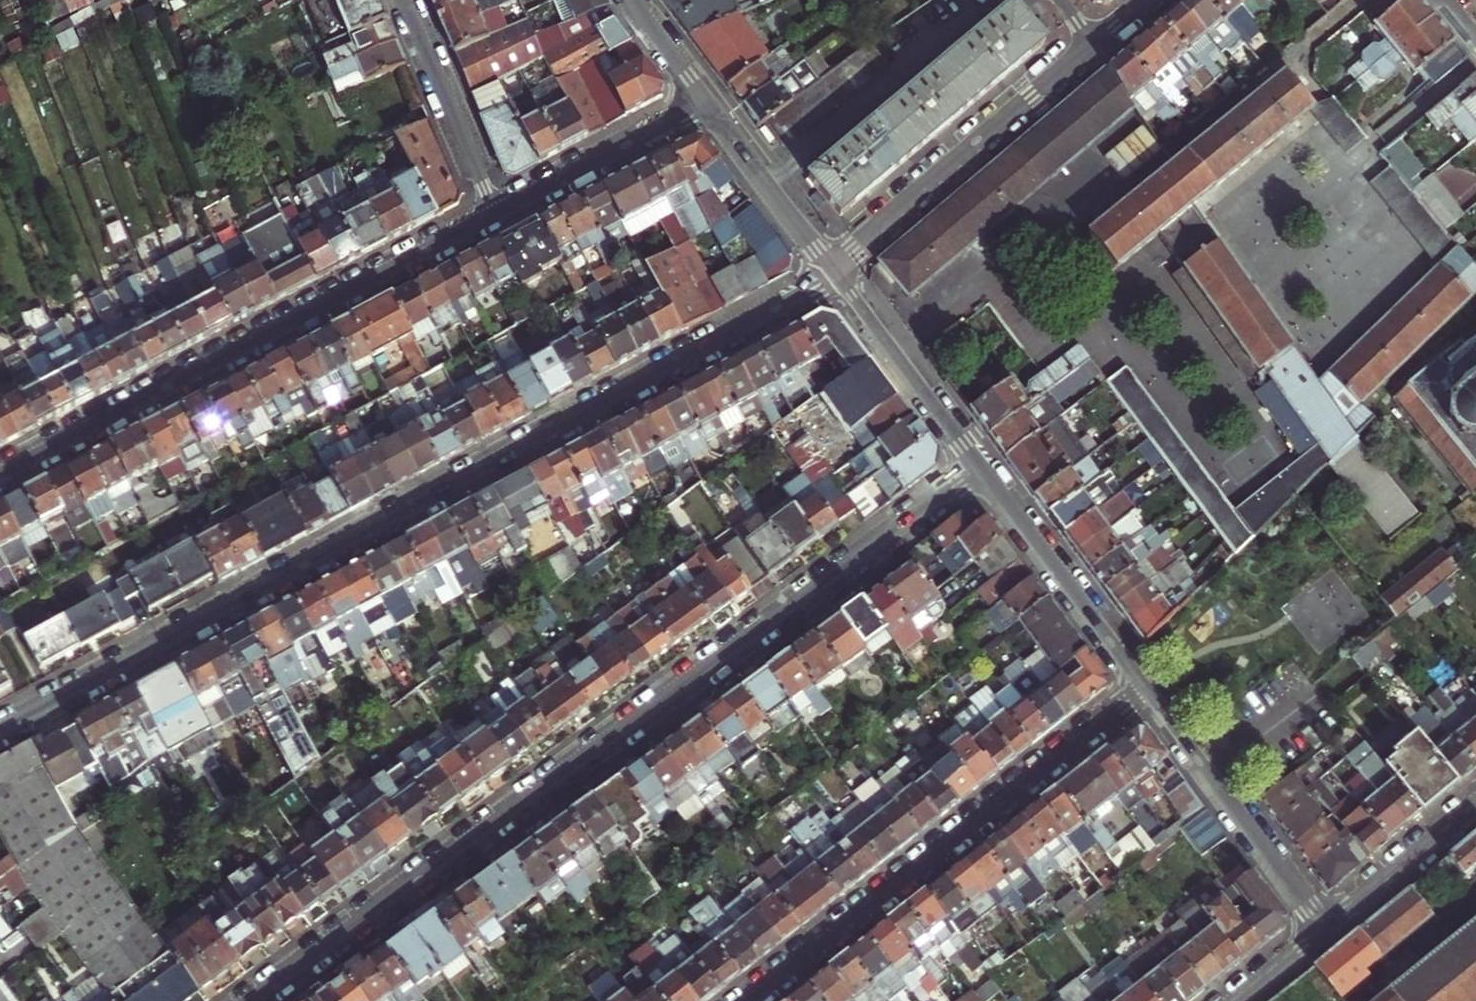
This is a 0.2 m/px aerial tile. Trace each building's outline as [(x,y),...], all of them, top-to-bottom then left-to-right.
[(68,16),(62,0),(39,0),(35,2),(44,26),(68,16)] [(89,0),(62,0),(68,16),(92,7),(89,0)] [(328,0),(301,0),(317,38),(331,32),(335,42),(344,38),(328,0)] [(326,47),(382,23),(373,1),(373,0),(328,0),(344,38),(335,42),(331,32),(317,38),(311,41),(315,51),(316,51),(326,47)] [(429,5),(432,13),(461,0),(427,0),(429,5)] [(432,13),(438,28),(441,34),(495,11),(506,6),(504,0),(484,0),(472,5),(470,0),(461,0),(432,13)] [(602,0),(563,0),(569,17),(529,34),(539,60),(610,21),(602,0)] [(726,0),(663,0),(656,2),(674,26),(687,44),(735,24),(726,0)] [(1107,9),(1118,0),(1084,0),(1091,10),(1107,9)] [(1192,0),(1167,0),(1164,3),(1217,65),(1224,59),(1213,46),(1209,41),(1221,32),(1211,20),(1213,18),(1199,1),(1195,4),(1192,0)] [(1241,22),(1222,0),(1192,0),(1195,4),(1199,1),(1213,18),(1211,20),(1221,32),(1226,27),(1230,32),(1234,29),(1242,23),(1241,22)] [(1256,3),(1254,0),(1222,0),(1241,22),(1260,7),(1256,3)] [(1378,9),(1390,26),(1384,31),(1377,31),(1369,38),(1366,45),(1353,55),(1359,64),(1436,2),(1434,0),(1390,0),(1378,9)] [(1438,66),(1468,42),(1452,23),(1436,2),(1359,64),(1366,72),(1378,63),(1384,63),(1395,55),(1397,47),(1404,42),(1415,57),(1426,50),(1438,66)] [(1206,73),(1217,65),(1164,3),(1158,9),(1148,17),(1162,34),(1160,36),(1172,51),(1175,50),(1189,68),(1197,62),(1206,73)] [(504,31),(495,11),(441,34),(447,48),(449,54),(504,31)] [(997,87),(1036,54),(1004,17),(804,186),(835,224),(878,187),(928,145),(997,87)] [(1160,36),(1162,34),(1148,17),(1142,22),(1129,33),(1181,96),(1192,88),(1181,75),(1189,68),(1175,50),(1172,51),(1160,36)] [(549,79),(552,85),(572,75),(599,61),(612,54),(621,71),(641,109),(657,100),(660,87),(635,53),(626,41),(611,22),(610,21),(539,60),(549,79)] [(330,57),(320,61),(325,75),(392,46),(390,41),(382,23),(326,47),(330,57)] [(507,30),(504,31),(449,54),(459,78),(463,87),(467,97),(492,84),(513,73),(527,66),(539,60),(529,34),(524,23),(507,30)] [(707,72),(723,94),(755,71),(764,64),(735,24),(687,44),(707,72)] [(1285,36),(1274,24),(1255,39),(1266,51),(1275,44),(1285,36)] [(1230,32),(1226,27),(1221,32),(1225,37),(1230,32)] [(1221,32),(1209,41),(1213,46),(1225,37),(1221,32)] [(1167,107),(1181,96),(1129,33),(1120,41),(1109,50),(1136,88),(1145,100),(1155,92),(1167,107)] [(392,46),(325,75),(335,97),(401,67),(397,59),(392,46)] [(797,58),(790,46),(764,64),(755,71),(758,76),(773,67),(779,76),(788,70),(785,66),(797,58)] [(1109,50),(1004,140),(880,245),(910,280),(1136,88),(1109,50)] [(763,128),(780,152),(884,76),(867,52),(799,101),(763,128)] [(773,67),(758,76),(755,71),(723,94),(733,107),(739,115),(801,69),(803,67),(797,58),(785,66),(788,70),(779,76),(773,67)] [(1293,111),(1286,102),(1309,83),(1306,79),(1308,76),(1301,67),(1298,69),(1289,58),(1178,147),(1148,171),(1176,206),(1194,191),(1293,111)] [(549,79),(539,60),(527,66),(537,85),(549,79)] [(602,66),(599,61),(572,75),(601,130),(624,118),(641,109),(621,71),(601,81),(595,70),(602,66)] [(1429,100),(1439,113),(1467,91),(1475,103),(1475,62),(1429,100)] [(16,72),(11,64),(0,71),(0,78),(1,80),(16,72)] [(812,82),(801,69),(739,115),(748,128),(753,135),(763,128),(799,101),(792,89),(802,83),(805,87),(812,82)] [(572,75),(552,85),(555,90),(580,141),(601,130),(572,75)] [(537,85),(523,92),(528,103),(555,90),(552,85),(549,79),(537,85)] [(1348,135),(1368,121),(1336,82),(1317,93),(1316,93),(1348,135)] [(1309,83),(1286,102),(1293,111),(1316,93),(1317,93),(1309,83)] [(534,165),(511,121),(501,101),(498,95),(492,84),(467,97),(503,181),(520,172),(534,165)] [(569,147),(580,141),(555,90),(528,103),(532,110),(555,154),(569,147)] [(555,154),(532,110),(511,121),(534,165),(547,158),(555,154)] [(1424,154),(1400,123),(1382,138),(1394,153),(1412,176),(1421,169),(1415,161),(1424,154)] [(426,125),(393,142),(406,167),(434,219),(447,213),(452,210),(456,197),(449,181),(426,125)] [(1137,134),(1109,159),(1128,180),(1156,154),(1137,134)] [(701,142),(691,141),(667,153),(711,234),(720,251),(738,238),(725,219),(747,203),(727,176),(701,142)] [(697,244),(711,234),(667,153),(660,157),(646,165),(673,214),(680,210),(697,244)] [(1389,178),(1384,182),(1439,253),(1459,233),(1456,230),(1443,213),(1412,176),(1394,153),(1379,165),(1389,178)] [(1443,213),(1463,198),(1433,159),(1421,169),(1412,176),(1443,213)] [(629,239),(657,224),(672,253),(675,251),(688,244),(673,214),(646,165),(630,173),(601,188),(627,237),(629,239)] [(1379,165),(1374,169),(1384,182),(1389,178),(1379,165)] [(425,224),(434,219),(406,167),(384,179),(386,182),(411,232),(425,224)] [(1194,191),(1176,206),(1148,171),(1090,218),(1092,219),(1071,235),(1098,269),(1161,219),(1184,252),(1257,357),(1263,353),(1293,332),(1254,278),(1194,191)] [(384,179),(381,174),(362,183),(367,192),(386,182),(384,179)] [(373,251),(380,248),(349,190),(338,196),(327,175),(317,180),(358,259),(373,251)] [(317,180),(294,193),(335,271),(351,263),(358,259),(317,180)] [(398,238),(411,232),(386,182),(367,192),(362,183),(349,190),(380,248),(398,238)] [(606,248),(627,237),(601,188),(596,191),(581,199),(606,248)] [(277,217),(312,283),(329,274),(335,271),(294,193),(293,191),(270,203),(271,205),(277,217)] [(619,272),(606,248),(581,199),(573,203),(558,211),(581,255),(594,249),(604,268),(609,277),(618,273),(619,272)] [(751,208),(732,223),(740,235),(760,220),(757,215),(751,208)] [(697,244),(680,210),(673,214),(688,244),(691,248),(697,244)] [(581,255),(558,211),(551,215),(536,223),(545,240),(550,237),(559,254),(556,255),(561,264),(577,294),(583,291),(575,276),(588,269),(581,255)] [(277,217),(237,237),(240,242),(272,304),(296,291),(312,283),(277,217)] [(767,229),(760,220),(740,235),(750,247),(770,232),(767,229)] [(550,237),(545,240),(536,223),(532,225),(514,234),(499,242),(509,261),(506,263),(516,281),(518,279),(524,289),(543,279),(541,275),(561,264),(556,255),(559,254),(550,237)] [(776,241),(770,232),(750,247),(759,259),(779,244),(776,241)] [(1474,252),(1459,233),(1439,253),(1319,369),(1293,332),(1263,353),(1272,365),(1317,432),(1303,447),(1314,460),(1323,452),(1349,427),(1362,414),(1373,404),(1361,391),(1472,284),(1475,289),(1475,254),(1474,252)] [(265,308),(272,304),(240,242),(218,254),(242,298),(250,316),(265,308)] [(476,254),(495,291),(516,281),(506,263),(509,261),(499,242),(491,246),(476,254)] [(724,310),(710,284),(691,248),(688,244),(675,251),(710,318),(719,313),(724,310)] [(785,253),(779,244),(759,259),(756,262),(762,273),(787,255),(785,253)] [(216,249),(193,261),(213,300),(227,328),(243,319),(250,316),(242,298),(218,254),(216,249)] [(222,330),(227,328),(213,300),(193,261),(188,251),(164,262),(204,340),(222,330)] [(710,318),(675,251),(672,253),(644,267),(680,335),(700,324),(710,318)] [(1245,365),(1257,357),(1184,252),(1174,259),(1245,365)] [(474,302),(495,291),(476,254),(470,258),(455,265),(474,302)] [(790,259),(787,255),(762,273),(769,286),(786,277),(789,265),(790,259)] [(762,273),(756,262),(753,259),(743,265),(758,292),(769,286),(762,273)] [(641,275),(647,287),(630,296),(657,347),(671,340),(680,335),(644,267),(640,261),(635,264),(641,275)] [(200,342),(204,340),(164,262),(153,268),(167,296),(157,301),(182,351),(200,342)] [(619,272),(618,273),(624,284),(641,275),(635,264),(619,272)] [(477,308),(474,302),(455,265),(450,268),(436,275),(444,290),(440,293),(448,307),(451,306),(457,319),(477,308)] [(746,299),(758,292),(743,265),(731,272),(746,299)] [(608,278),(609,277),(604,268),(591,275),(596,284),(608,278)] [(746,299),(731,272),(710,284),(724,310),(746,299)] [(650,351),(657,347),(630,296),(624,284),(618,273),(609,277),(608,278),(620,301),(608,308),(635,359),(650,351)] [(440,293),(444,290),(436,275),(432,277),(414,287),(438,332),(458,321),(457,319),(451,306),(448,307),(440,293)] [(524,289),(518,279),(516,281),(495,291),(500,301),(524,289)] [(131,322),(124,326),(147,370),(158,364),(165,361),(137,307),(128,290),(125,285),(125,284),(117,288),(122,298),(119,299),(131,322)] [(138,284),(132,288),(128,290),(137,307),(147,302),(138,284)] [(628,363),(635,359),(608,308),(596,284),(585,290),(597,313),(586,320),(613,371),(628,363)] [(415,343),(438,332),(414,287),(408,290),(392,299),(412,339),(415,343)] [(97,292),(86,297),(97,317),(108,312),(97,292)] [(155,298),(147,302),(137,307),(165,361),(177,354),(182,351),(157,301),(155,298)] [(367,312),(350,320),(371,361),(412,339),(392,299),(367,312)] [(510,320),(515,328),(529,320),(538,316),(532,306),(509,318),(510,320)] [(577,331),(566,336),(570,342),(592,383),(604,376),(613,371),(586,320),(578,306),(573,309),(576,316),(571,318),(577,331)] [(811,351),(825,343),(848,376),(867,362),(846,336),(826,310),(797,326),(811,351)] [(352,371),(371,361),(350,320),(341,325),(331,331),(352,371)] [(490,331),(494,340),(507,332),(515,328),(510,320),(490,331)] [(942,322),(924,335),(931,345),(939,355),(956,342),(942,322)] [(66,323),(57,327),(59,332),(66,345),(75,341),(66,323)] [(106,335),(129,380),(141,373),(147,370),(124,326),(106,335)] [(784,357),(789,355),(798,373),(796,373),(802,384),(803,386),(812,403),(819,397),(823,395),(811,373),(821,368),(811,351),(797,326),(791,329),(774,338),(784,357)] [(102,327),(84,336),(111,389),(124,382),(129,380),(106,335),(102,327)] [(1471,338),(1462,327),(1412,367),(1407,371),(1475,457),(1475,334),(1471,338)] [(355,376),(352,371),(331,331),(324,334),(309,342),(340,402),(362,390),(355,376)] [(47,357),(75,408),(89,401),(93,399),(66,345),(59,332),(40,343),(47,357)] [(1022,380),(1011,364),(968,395),(978,409),(987,421),(1084,350),(1088,346),(1079,333),(1040,358),(1036,362),(1028,368),(1027,377),(1022,380)] [(37,429),(49,422),(56,418),(29,366),(27,361),(18,366),(2,335),(0,336),(0,359),(13,384),(37,429)] [(66,345),(93,399),(107,392),(111,389),(84,336),(75,341),(66,345)] [(802,384),(796,373),(798,373),(789,355),(784,357),(774,338),(769,341),(754,349),(779,395),(792,417),(794,415),(800,411),(790,393),(803,386),(802,384)] [(319,414),(340,402),(309,342),(303,345),(287,354),(319,414)] [(592,383),(570,342),(526,366),(548,407),(586,386),(592,383)] [(779,395),(754,349),(748,352),(733,361),(761,413),(771,432),(783,423),(770,400),(779,395)] [(987,421),(995,432),(1003,443),(1060,400),(1065,397),(1058,388),(1093,362),(1084,350),(987,421)] [(501,376),(524,363),(519,353),(496,366),(501,376)] [(1232,497),(1124,353),(1105,367),(1133,406),(1148,426),(1163,445),(1170,454),(1176,463),(1189,481),(1203,499),(1212,512),(1229,499),(1249,523),(1260,513),(1289,484),(1293,480),(1314,460),(1303,447),(1232,497)] [(307,419),(319,414),(287,354),(281,357),(264,366),(272,381),(276,379),(285,398),(283,399),(290,412),(300,406),(305,415),(307,419)] [(70,411),(75,408),(47,357),(29,366),(56,418),(64,414),(70,411)] [(371,361),(352,371),(355,376),(374,366),(371,361)] [(725,365),(713,371),(742,424),(761,413),(733,361),(725,365)] [(823,395),(819,397),(848,436),(866,423),(896,400),(867,362),(848,376),(823,395)] [(517,424),(525,419),(501,376),(496,366),(494,363),(473,374),(475,377),(480,387),(503,431),(517,424)] [(548,407),(526,366),(524,363),(501,376),(525,419),(540,411),(548,407)] [(1254,377),(1303,447),(1317,432),(1272,365),(1254,377)] [(272,381),(264,366),(257,370),(245,376),(262,409),(268,421),(277,416),(283,413),(286,418),(292,415),(290,412),(283,399),(285,398),(276,379),(272,381)] [(742,424),(713,371),(707,374),(694,382),(732,452),(739,447),(730,430),(742,424)] [(1469,484),(1475,479),(1475,457),(1407,371),(1391,386),(1405,403),(1469,484)] [(262,409),(245,376),(240,378),(224,387),(232,403),(235,402),(244,419),(242,420),(253,441),(274,431),(268,421),(262,409)] [(456,399),(480,387),(475,377),(451,389),(456,399)] [(460,455),(431,400),(420,380),(397,392),(438,467),(452,459),(460,455)] [(732,452),(694,382),(688,385),(676,391),(705,444),(716,438),(726,456),(732,452)] [(19,438),(32,431),(37,429),(13,384),(0,391),(0,402),(19,438)] [(235,402),(232,403),(224,387),(219,390),(204,398),(225,437),(229,445),(240,440),(247,452),(256,447),(253,441),(242,420),(244,419),(235,402)] [(456,399),(459,404),(461,403),(472,423),(469,424),(479,444),(495,436),(503,431),(480,387),(456,399)] [(469,424),(472,423),(461,403),(459,404),(456,399),(451,389),(431,400),(460,455),(473,447),(479,444),(469,424)] [(685,455),(705,444),(676,391),(670,395),(655,403),(685,455)] [(388,397),(398,413),(385,419),(417,478),(431,470),(438,467),(397,392),(388,397)] [(225,437),(204,398),(198,401),(182,409),(203,449),(225,437)] [(896,400),(866,423),(881,443),(911,420),(906,414),(899,404),(896,400)] [(1088,439),(1060,400),(1003,443),(1016,460),(1032,481),(1088,439)] [(0,448),(14,440),(19,438),(0,402),(0,448)] [(701,483),(685,455),(655,403),(650,406),(635,414),(664,466),(675,460),(692,490),(698,485),(701,483)] [(292,415),(295,421),(305,415),(300,406),(290,412),(292,415)] [(203,449),(182,409),(177,412),(162,419),(171,436),(168,438),(176,455),(179,454),(187,469),(200,462),(203,468),(211,464),(203,449)] [(277,416),(280,421),(286,418),(283,413),(277,416)] [(617,424),(645,476),(664,466),(635,414),(629,417),(617,424)] [(386,495),(395,490),(363,431),(354,415),(344,420),(353,438),(341,445),(372,502),(386,495)] [(141,431),(160,466),(162,469),(177,462),(181,469),(182,473),(188,470),(187,469),(179,454),(176,455),(168,438),(171,436),(162,419),(155,423),(141,431)] [(408,483),(417,478),(385,419),(363,431),(395,490),(408,483)] [(911,420),(881,443),(857,460),(867,473),(848,486),(851,489),(843,496),(846,500),(925,439),(922,434),(911,420)] [(645,476),(617,424),(611,427),(597,435),(626,487),(645,476)] [(1362,444),(1349,427),(1323,452),(1332,464),(1383,527),(1412,505),(1362,444)] [(178,511),(182,509),(176,496),(164,502),(156,498),(150,487),(139,484),(136,479),(160,466),(141,431),(132,435),(108,448),(140,506),(151,526),(178,511)] [(365,506),(372,502),(341,445),(329,451),(320,433),(309,439),(325,467),(332,480),(351,514),(365,506)] [(630,494),(626,487),(597,435),(590,438),(578,445),(605,493),(611,505),(630,494)] [(835,477),(805,439),(802,440),(831,480),(835,477)] [(933,471),(936,453),(934,450),(925,439),(846,500),(853,509),(863,522),(933,471)] [(1088,439),(1032,481),(1040,493),(1045,501),(1103,459),(1088,439)] [(846,500),(843,496),(831,480),(802,440),(784,454),(800,475),(835,522),(849,512),(853,509),(846,500)] [(605,493),(578,445),(574,448),(561,454),(588,503),(605,493)] [(119,517),(140,506),(108,448),(103,451),(87,459),(116,513),(119,517)] [(591,509),(588,503),(561,454),(556,457),(544,463),(575,518),(591,509)] [(1122,475),(1108,455),(1103,459),(1045,501),(1056,515),(1060,520),(1122,475)] [(116,513),(87,459),(82,462),(68,469),(91,513),(95,520),(110,548),(116,544),(103,520),(116,513)] [(162,469),(166,477),(181,469),(177,462),(162,469)] [(582,533),(575,518),(544,463),(539,466),(525,474),(541,501),(546,510),(564,543),(582,533)] [(325,467),(303,479),(311,492),(332,480),(325,467)] [(70,525),(91,513),(68,469),(62,472),(46,480),(65,515),(67,520),(70,525)] [(531,507),(541,501),(525,474),(512,480),(497,489),(491,492),(506,519),(518,541),(529,535),(518,514),(531,507)] [(832,530),(838,525),(835,522),(800,475),(780,491),(789,503),(793,509),(817,541),(832,530)] [(1122,475),(1060,520),(1069,533),(1073,538),(1135,493),(1122,475)] [(784,565),(791,560),(762,522),(729,477),(721,483),(748,520),(732,532),(766,578),(784,565)] [(198,489),(202,498),(221,487),(223,486),(218,478),(198,489)] [(52,522),(65,515),(46,480),(41,483),(24,492),(41,524),(43,527),(52,522)] [(332,480),(311,492),(313,497),(329,526),(344,518),(351,514),(332,480)] [(29,531),(41,524),(24,492),(16,496),(2,504),(27,553),(37,547),(29,531)] [(330,527),(329,526),(313,497),(311,492),(289,505),(307,539),(322,530),(330,527)] [(518,541),(506,519),(491,492),(482,497),(469,504),(498,558),(502,566),(525,553),(518,541)] [(1135,493),(1073,538),(1082,551),(1087,557),(1141,517),(1132,504),(1139,498),(1135,493)] [(307,539),(289,505),(285,499),(241,524),(263,563),(288,549),(307,539)] [(1229,499),(1212,512),(1223,527),(1232,540),(1249,523),(1229,499)] [(546,510),(541,501),(531,507),(536,515),(546,510)] [(793,509),(789,503),(768,518),(772,524),(793,509)] [(0,505),(0,553),(22,594),(31,590),(17,564),(30,557),(27,553),(2,504),(0,505)] [(476,569),(498,558),(469,504),(463,508),(447,516),(476,569)] [(811,545),(817,541),(793,509),(772,524),(768,518),(762,522),(791,560),(811,545)] [(940,560),(954,579),(974,564),(1003,542),(994,529),(988,520),(982,524),(971,509),(935,536),(948,554),(940,560)] [(1148,511),(1141,517),(1087,557),(1095,568),(1100,575),(1155,534),(1170,523),(1165,516),(1156,522),(1148,511)] [(91,513),(70,525),(74,532),(95,520),(91,513)] [(54,527),(67,520),(65,515),(52,522),(54,527)] [(476,569),(447,516),(442,519),(427,527),(437,546),(434,548),(443,566),(446,565),(463,595),(474,589),(479,596),(488,592),(476,569)] [(110,548),(95,520),(74,532),(88,559),(99,553),(110,548)] [(253,568),(263,563),(241,524),(240,522),(219,534),(242,575),(253,568)] [(434,548),(437,546),(427,527),(419,531),(403,540),(436,600),(438,605),(440,607),(463,595),(446,565),(443,566),(434,548)] [(219,534),(218,532),(196,543),(215,577),(220,587),(232,580),(242,575),(219,534)] [(762,581),(766,578),(732,532),(715,545),(721,553),(748,590),(749,590),(762,581)] [(1100,575),(1105,582),(1108,586),(1112,592),(1173,546),(1169,541),(1163,545),(1155,534),(1100,575)] [(740,596),(748,590),(721,553),(709,562),(702,552),(705,550),(695,537),(684,545),(693,558),(728,605),(740,596)] [(1458,559),(1440,537),(1377,586),(1395,608),(1407,599),(1426,584),(1443,571),(1458,559)] [(436,600),(403,540),(395,544),(379,554),(389,572),(392,570),(402,588),(400,590),(409,606),(426,597),(430,603),(436,600)] [(196,543),(196,542),(162,560),(181,595),(202,584),(215,577),(196,543)] [(1003,542),(974,564),(988,584),(1019,562),(1012,553),(1003,542)] [(1173,546),(1112,592),(1120,603),(1125,609),(1186,564),(1173,546)] [(580,571),(569,551),(534,569),(548,594),(560,585),(580,571)] [(22,594),(0,553),(0,582),(10,601),(22,594)] [(100,585),(113,578),(99,553),(88,559),(87,560),(100,585)] [(389,572),(379,554),(373,557),(358,565),(391,625),(397,622),(393,614),(409,606),(400,590),(402,588),(392,570),(389,572)] [(673,572),(709,619),(724,608),(728,605),(693,558),(673,572)] [(129,579),(147,614),(162,606),(181,595),(162,560),(129,579)] [(1019,562),(988,584),(976,593),(990,612),(1010,597),(1032,580),(1027,573),(1019,562)] [(1186,564),(1125,609),(1135,622),(1140,629),(1195,576),(1186,564)] [(387,627),(391,625),(358,565),(353,568),(335,578),(345,597),(349,595),(358,613),(356,614),(365,630),(383,620),(387,627)] [(943,610),(943,607),(913,567),(901,576),(882,589),(923,644),(927,650),(937,643),(921,620),(926,617),(927,618),(929,620),(932,621),(934,621),(936,621),(938,620),(940,619),(942,617),(943,616),(943,613),(943,612),(943,610)] [(1443,571),(1426,584),(1434,594),(1450,580),(1443,571)] [(673,572),(654,586),(689,634),(702,624),(709,619),(673,572)] [(349,595),(345,597),(335,578),(329,581),(314,589),(347,649),(353,647),(348,639),(365,630),(356,614),(358,613),(349,595)] [(1032,580),(1010,597),(990,612),(986,615),(1002,636),(1018,625),(1049,601),(1044,596),(1032,580)] [(1426,584),(1407,599),(1415,609),(1434,594),(1426,584)] [(647,600),(638,607),(648,621),(669,648),(684,638),(689,634),(654,586),(642,595),(647,600)] [(342,652),(347,649),(314,589),(306,593),(294,600),(323,653),(338,645),(342,652)] [(923,644),(882,589),(876,594),(862,604),(892,644),(902,659),(923,644)] [(638,607),(647,600),(642,595),(633,601),(638,607)] [(426,597),(409,606),(415,618),(438,605),(436,600),(430,603),(426,597)] [(103,599),(65,620),(82,651),(108,637),(120,630),(103,599)] [(329,665),(323,653),(294,600),(287,604),(271,612),(301,665),(313,658),(321,674),(324,673),(327,678),(334,674),(329,665)] [(519,615),(527,626),(535,636),(556,622),(540,600),(526,610),(519,615)] [(1068,626),(1049,601),(1018,625),(1039,652),(1084,710),(1100,698),(1108,692),(1107,679),(1068,626)] [(892,644),(862,604),(855,609),(841,620),(870,660),(892,644)] [(1,635),(14,628),(2,605),(0,606),(0,633),(1,635)] [(397,622),(391,625),(394,630),(415,618),(409,606),(393,614),(397,622)] [(663,653),(669,648),(648,621),(640,627),(625,607),(613,615),(649,663),(663,653)] [(246,626),(282,694),(308,679),(301,665),(271,612),(262,618),(246,626)] [(500,614),(480,628),(486,639),(499,630),(506,625),(500,614)] [(1381,640),(1398,627),(1388,614),(1371,628),(1381,640)] [(506,625),(499,630),(507,640),(527,626),(519,615),(506,625)] [(649,663),(613,615),(593,630),(608,650),(629,678),(643,667),(649,663)] [(58,664),(82,651),(65,620),(24,641),(41,673),(58,664)] [(372,642),(394,630),(391,625),(387,627),(383,620),(365,630),(372,642)] [(870,660),(841,620),(832,626),(815,638),(841,673),(846,669),(853,678),(873,663),(870,660)] [(318,761),(282,694),(246,626),(236,632),(219,641),(255,708),(294,779),(316,763),(318,761)] [(1371,628),(1349,645),(1360,657),(1381,640),(1371,628)] [(347,649),(350,654),(355,663),(361,660),(356,650),(372,642),(365,630),(348,639),(353,647),(347,649)] [(507,640),(499,630),(486,639),(479,644),(487,655),(507,640)] [(608,650),(593,630),(584,636),(599,656),(608,650)] [(608,650),(599,656),(584,636),(573,645),(608,693),(624,682),(629,678),(608,650)] [(567,637),(547,652),(588,708),(603,697),(608,693),(573,645),(567,637)] [(841,673),(815,638),(809,643),(790,656),(815,691),(841,673)] [(255,708),(219,641),(211,645),(196,654),(206,673),(209,671),(218,688),(216,689),(233,720),(255,708)] [(436,654),(444,670),(465,655),(458,642),(436,654)] [(338,645),(323,653),(329,665),(350,654),(347,649),(342,652),(338,645)] [(537,660),(543,669),(533,676),(568,722),(582,712),(588,708),(547,652),(537,660)] [(1077,716),(1084,710),(1039,652),(1023,664),(1032,675),(1068,723),(1077,716)] [(188,658),(175,665),(211,732),(234,720),(233,720),(216,689),(218,688),(209,671),(206,673),(196,654),(188,658)] [(831,712),(825,704),(815,691),(790,656),(783,661),(765,674),(789,706),(797,717),(809,708),(819,721),(831,712)] [(308,679),(309,680),(321,674),(313,658),(301,665),(308,679)] [(1018,685),(1032,675),(1023,664),(1021,660),(1003,674),(1007,679),(1014,688),(1018,685)] [(187,764),(219,746),(211,732),(175,665),(156,676),(132,689),(166,752),(168,756),(179,749),(187,764)] [(0,668),(0,696),(12,690),(0,668)] [(564,726),(568,722),(533,676),(529,670),(509,685),(547,737),(564,726)] [(841,673),(815,691),(825,704),(850,686),(841,673)] [(426,707),(449,690),(438,674),(424,685),(414,691),(426,707)] [(764,724),(789,706),(765,674),(760,679),(741,692),(764,724)] [(1062,728),(1068,723),(1032,675),(1018,685),(1014,688),(1051,736),(1062,728)] [(1451,702),(1439,712),(1475,756),(1475,755),(1475,723),(1461,704),(1456,698),(1452,693),(1438,677),(1430,683),(1441,698),(1444,700),(1447,698),(1451,702)] [(1045,741),(1051,736),(1014,688),(1007,679),(989,693),(1033,750),(1045,741)] [(540,743),(547,737),(509,685),(488,699),(496,710),(527,752),(540,743)] [(147,766),(166,752),(132,689),(125,692),(111,700),(147,766)] [(403,700),(390,709),(402,725),(426,707),(414,691),(403,700)] [(1025,757),(1033,750),(989,693),(987,691),(969,704),(973,709),(1016,764),(1025,757)] [(764,724),(741,692),(734,697),(721,707),(752,750),(772,735),(764,724)] [(1461,704),(1475,723),(1475,692),(1461,704)] [(1447,698),(1444,700),(1441,698),(1433,704),(1437,709),(1439,712),(1451,702),(1447,698)] [(91,711),(123,768),(129,764),(135,776),(147,766),(111,700),(105,704),(91,711)] [(1470,759),(1475,756),(1439,712),(1437,709),(1421,721),(1418,716),(1420,714),(1412,704),(1404,710),(1414,723),(1455,772),(1465,763),(1470,759)] [(1437,709),(1433,704),(1420,714),(1418,716),(1421,721),(1437,709)] [(772,735),(775,738),(791,726),(799,720),(797,717),(789,706),(764,724),(772,735)] [(732,764),(752,750),(721,707),(712,714),(701,722),(732,764)] [(954,724),(958,729),(972,746),(970,748),(983,765),(986,762),(998,778),(1011,768),(1016,764),(973,709),(954,724)] [(527,752),(496,710),(475,724),(507,767),(523,756),(527,752)] [(128,776),(123,768),(91,711),(84,715),(71,722),(76,729),(100,773),(108,787),(128,776)] [(1419,801),(1382,755),(1346,711),(1329,725),(1332,728),(1343,742),(1354,734),(1365,748),(1355,756),(1374,779),(1372,781),(1388,799),(1390,797),(1403,813),(1414,805),(1419,801)] [(804,726),(799,720),(791,726),(795,732),(804,726)] [(732,764),(701,722),(692,728),(681,736),(714,781),(734,767),(732,764)] [(1444,781),(1455,772),(1414,723),(1386,744),(1390,749),(1382,755),(1419,801),(1444,781)] [(507,767),(475,724),(451,742),(483,785),(501,772),(507,767)] [(28,746),(53,791),(83,774),(87,781),(100,773),(76,729),(69,732),(50,742),(46,744),(43,738),(28,746)] [(972,746),(958,729),(939,744),(943,749),(978,794),(993,782),(998,778),(986,762),(983,765),(970,748),(972,746)] [(1159,747),(1148,733),(1135,732),(1125,740),(1152,777),(1156,773),(1167,787),(1181,777),(1159,747)] [(449,739),(445,733),(439,738),(443,743),(449,739)] [(714,781),(681,736),(675,740),(660,752),(700,806),(720,834),(731,826),(721,812),(714,803),(725,795),(714,781)] [(434,741),(439,747),(425,757),(459,803),(477,789),(483,785),(451,742),(449,739),(443,743),(439,738),(434,741)] [(1161,790),(1152,777),(1125,740),(1120,744),(1108,753),(1136,789),(1142,796),(1145,801),(1161,790)] [(425,757),(439,747),(434,741),(421,751),(423,754),(425,757)] [(1325,757),(1331,763),(1349,749),(1343,742),(1325,757)] [(415,744),(393,760),(400,770),(423,754),(421,751),(415,744)] [(28,746),(0,761),(0,841),(8,856),(16,871),(29,894),(43,914),(62,940),(82,968),(143,923),(88,849),(79,836),(93,826),(85,814),(71,824),(53,791),(28,746)] [(931,778),(934,776),(923,761),(912,748),(905,754),(909,759),(897,768),(939,824),(955,812),(960,808),(947,792),(944,794),(931,778)] [(970,801),(978,794),(943,749),(927,761),(926,759),(923,761),(934,776),(931,778),(944,794),(947,792),(960,808),(970,801)] [(700,806),(660,752),(653,757),(639,767),(674,813),(680,821),(700,806)] [(1136,789),(1108,753),(1103,757),(1092,765),(1119,801),(1130,815),(1137,810),(1132,804),(1126,796),(1136,789)] [(1295,771),(1306,762),(1299,753),(1262,783),(1256,787),(1267,802),(1273,810),(1311,779),(1308,774),(1302,779),(1295,771)] [(453,807),(459,803),(425,757),(423,754),(400,770),(414,788),(437,819),(453,807)] [(1372,781),(1374,779),(1355,756),(1336,770),(1351,788),(1384,829),(1396,819),(1403,813),(1390,797),(1388,799),(1372,781)] [(1378,833),(1384,829),(1351,788),(1338,798),(1320,775),(1333,765),(1331,763),(1325,757),(1306,772),(1308,774),(1311,779),(1328,800),(1341,816),(1346,822),(1351,828),(1364,845),(1378,833)] [(932,830),(939,824),(897,768),(890,759),(882,765),(889,774),(896,784),(884,794),(920,840),(932,830)] [(1101,825),(1096,819),(1109,809),(1119,801),(1092,765),(1079,776),(1057,793),(1086,831),(1123,879),(1138,867),(1142,865),(1156,854),(1158,852),(1151,843),(1141,830),(1118,847),(1101,825)] [(157,780),(147,766),(135,776),(130,781),(140,793),(157,780)] [(674,813),(639,767),(631,773),(617,783),(651,830),(660,823),(674,813)] [(348,788),(338,773),(328,780),(339,795),(348,788)] [(896,784),(889,774),(876,784),(884,794),(896,784)] [(398,800),(381,777),(368,786),(370,788),(376,797),(408,840),(428,825),(437,819),(414,788),(398,800)] [(1181,777),(1167,787),(1174,795),(1187,785),(1181,777)] [(913,845),(920,840),(884,794),(876,784),(872,778),(852,794),(857,801),(874,823),(900,856),(913,845)] [(370,788),(368,786),(363,779),(359,783),(365,792),(370,788)] [(1320,806),(1328,800),(1311,779),(1273,810),(1284,825),(1289,831),(1320,806)] [(808,784),(791,797),(804,814),(824,799),(811,782),(808,784)] [(637,840),(651,830),(617,783),(611,787),(593,801),(630,851),(638,846),(637,840)] [(1183,821),(1202,805),(1193,793),(1187,785),(1174,795),(1168,800),(1183,821)] [(1136,789),(1126,796),(1132,804),(1142,796),(1136,789)] [(1086,831),(1057,793),(1051,797),(1041,806),(1070,844),(1086,831)] [(725,795),(714,803),(721,812),(731,805),(725,795)] [(402,844),(408,840),(376,797),(353,813),(385,856),(402,844)] [(341,798),(316,816),(319,819),(344,801),(341,798)] [(344,801),(319,819),(334,839),(360,875),(378,862),(385,856),(353,813),(344,801)] [(660,892),(630,851),(593,801),(585,806),(570,817),(606,866),(611,872),(621,864),(640,891),(630,898),(638,909),(648,902),(660,892)] [(894,860),(900,856),(874,823),(857,801),(842,813),(834,803),(830,806),(855,838),(880,871),(894,860)] [(205,825),(210,834),(243,811),(236,802),(205,825)] [(1205,809),(1202,805),(1183,821),(1189,829),(1209,815),(1205,809)] [(870,879),(880,871),(855,838),(830,806),(810,822),(860,886),(870,879)] [(1061,870),(1079,856),(1070,844),(1041,806),(1035,810),(1022,820),(1061,870)] [(1333,822),(1320,806),(1289,831),(1301,848),(1306,854),(1346,822),(1341,816),(1333,822)] [(1109,809),(1096,819),(1101,825),(1114,815),(1109,809)] [(1189,829),(1184,833),(1204,860),(1229,842),(1209,815),(1189,829)] [(596,873),(606,866),(570,817),(562,823),(552,831),(553,832),(554,831),(565,846),(562,848),(574,865),(576,864),(592,885),(601,879),(596,873)] [(807,817),(787,833),(793,841),(841,902),(853,892),(860,886),(810,822),(807,817)] [(1061,870),(1022,820),(1017,824),(1003,835),(1042,885),(1061,870)] [(1440,851),(1457,871),(1475,858),(1475,820),(1470,825),(1440,851)] [(1189,829),(1183,821),(1169,832),(1175,840),(1184,833),(1189,829)] [(1351,828),(1346,822),(1306,854),(1319,872),(1323,878),(1355,852),(1342,835),(1351,828)] [(664,830),(660,823),(651,830),(656,836),(664,830)] [(554,831),(553,832),(552,831),(544,836),(532,845),(568,892),(578,906),(591,896),(588,892),(594,888),(592,885),(576,864),(574,865),(562,848),(565,846),(554,831)] [(1175,840),(1169,832),(1168,831),(1151,843),(1158,852),(1175,840)] [(1050,895),(1042,885),(1003,835),(998,839),(983,851),(1031,911),(1050,895)] [(352,881),(360,875),(334,839),(310,856),(336,893),(352,881)] [(834,907),(841,902),(793,841),(784,848),(792,859),(782,867),(786,871),(797,885),(795,887),(806,901),(809,899),(822,916),(834,907)] [(546,908),(568,892),(532,845),(525,850),(513,859),(525,875),(521,878),(532,893),(534,891),(538,897),(546,908)] [(329,898),(336,893),(310,856),(304,848),(287,860),(289,863),(320,905),(329,898)] [(1024,916),(1031,911),(983,851),(978,855),(967,864),(1003,911),(1013,903),(1024,916)] [(1161,861),(1156,854),(1142,865),(1147,872),(1161,861)] [(0,861),(0,882),(16,871),(8,856),(0,861)] [(773,856),(753,873),(759,880),(801,933),(814,923),(822,916),(809,899),(806,901),(795,887),(797,885),(786,871),(782,867),(773,856)] [(272,878),(301,919),(312,910),(320,905),(289,863),(280,870),(271,858),(262,865),(272,878)] [(521,878),(525,875),(513,859),(510,861),(499,869),(483,882),(472,889),(499,925),(538,897),(534,891),(532,893),(521,878)] [(946,880),(981,925),(999,948),(1011,938),(997,920),(1005,913),(1003,911),(967,864),(961,868),(946,880)] [(9,892),(15,904),(29,894),(16,871),(0,882),(0,899),(9,892)] [(296,922),(301,919),(272,878),(262,885),(252,871),(242,878),(282,933),(296,922)] [(1353,921),(1373,947),(1427,904),(1417,890),(1422,885),(1412,873),(1353,921)] [(239,902),(245,910),(235,917),(259,950),(275,938),(282,933),(242,878),(239,874),(226,884),(239,902)] [(1235,890),(1256,917),(1244,926),(1263,950),(1281,936),(1285,933),(1287,918),(1254,875),(1235,890)] [(791,940),(801,933),(759,880),(740,894),(743,897),(782,947),(791,940)] [(981,925),(946,880),(942,883),(928,895),(962,939),(981,925)] [(1254,957),(1263,950),(1244,926),(1232,909),(1227,903),(1233,898),(1229,894),(1228,895),(1219,885),(1214,889),(1222,900),(1203,914),(1243,966),(1254,957)] [(499,925),(472,889),(464,895),(454,902),(467,920),(464,922),(475,937),(477,936),(481,942),(485,948),(505,934),(499,925)] [(1082,910),(1088,905),(1078,892),(1059,907),(1069,919),(1082,910)] [(980,963),(962,939),(928,895),(921,900),(909,909),(942,952),(953,944),(972,969),(980,963)] [(1088,905),(1082,910),(1091,922),(1110,908),(1100,896),(1088,905)] [(708,897),(687,913),(698,927),(740,980),(753,970),(761,964),(720,912),(714,905),(708,897)] [(723,898),(714,905),(720,912),(761,964),(774,953),(782,947),(743,897),(730,907),(723,898)] [(1232,909),(1238,905),(1233,898),(1227,903),(1232,909)] [(208,902),(196,911),(207,926),(237,966),(252,955),(259,950),(235,917),(225,924),(219,917),(208,902)] [(239,902),(229,909),(235,917),(245,910),(239,902)] [(454,902),(452,904),(447,908),(433,918),(473,971),(489,992),(499,985),(477,956),(472,957),(468,952),(481,942),(477,936),(475,937),(464,922),(467,920),(454,902)] [(1357,1000),(1470,1000),(1475,996),(1475,902),(1357,1000)] [(235,917),(229,909),(219,917),(225,924),(235,917)] [(942,952),(909,909),(903,914),(889,925),(941,991),(952,982),(933,959),(942,952)] [(1183,925),(1225,980),(1237,970),(1243,966),(1203,914),(1201,911),(1183,925)] [(43,914),(21,930),(40,956),(62,940),(43,914)] [(0,918),(0,945),(13,936),(0,918)] [(450,987),(473,971),(433,918),(425,924),(411,934),(443,977),(450,987)] [(1346,1000),(1372,978),(1358,959),(1373,947),(1353,921),(1309,956),(1346,1000)] [(932,998),(941,991),(889,925),(882,931),(869,941),(908,989),(911,993),(922,985),(932,998)] [(1219,985),(1225,980),(1183,925),(1165,940),(1207,994),(1219,985)] [(237,966),(207,926),(167,955),(196,996),(220,979),(237,966)] [(731,987),(740,980),(698,927),(692,931),(701,942),(692,949),(700,959),(695,963),(720,995),(731,987)] [(443,977),(411,934),(407,937),(387,951),(415,990),(430,979),(434,984),(443,977)] [(720,995),(695,963),(674,936),(661,946),(654,938),(648,942),(694,1000),(713,1000),(720,995)] [(1165,940),(1146,955),(1182,1000),(1199,1000),(1203,998),(1207,994),(1165,940)] [(908,989),(869,941),(866,944),(850,956),(886,1000),(901,1000),(898,997),(908,989)] [(648,942),(627,959),(635,970),(649,988),(659,1000),(694,1000),(648,942)] [(391,1000),(424,1000),(415,990),(387,951),(381,956),(366,967),(391,1000)] [(1011,963),(1002,952),(983,967),(992,978),(1007,966),(1011,963)] [(106,1000),(107,1000),(189,1000),(196,996),(167,955),(106,1000)] [(1146,955),(1128,969),(1153,1000),(1182,1000),(1146,955)] [(850,956),(845,960),(831,971),(854,1000),(886,1000),(850,956)] [(366,967),(361,971),(346,981),(346,986),(356,999),(359,997),(362,1000),(391,1000),(366,967)] [(1128,969),(1109,984),(1122,1000),(1153,1000),(1128,969)] [(649,988),(635,970),(622,980),(630,990),(623,995),(628,1000),(659,1000),(649,988)] [(831,971),(824,977),(811,987),(822,1000),(854,1000),(831,971)] [(622,993),(606,975),(589,991),(597,1000),(613,1000),(622,993)] [(70,991),(77,1000),(107,1000),(106,1000),(88,976),(70,991)] [(345,981),(341,983),(325,995),(330,1000),(362,1000),(359,997),(356,999),(346,986),(346,981),(345,981)] [(1091,998),(1077,981),(1058,995),(1062,1000),(1063,1000),(1093,1000),(1091,998)] [(1,983),(0,984),(0,996),(3,1000),(14,1000),(1,983)] [(976,995),(981,1000),(994,1000),(1000,996),(990,984),(976,995)] [(1109,984),(1091,998),(1093,1000),(1122,1000),(1109,984)] [(811,987),(804,992),(793,1000),(822,1000),(811,987)] [(976,995),(973,991),(961,1000),(981,1000),(976,995)]
